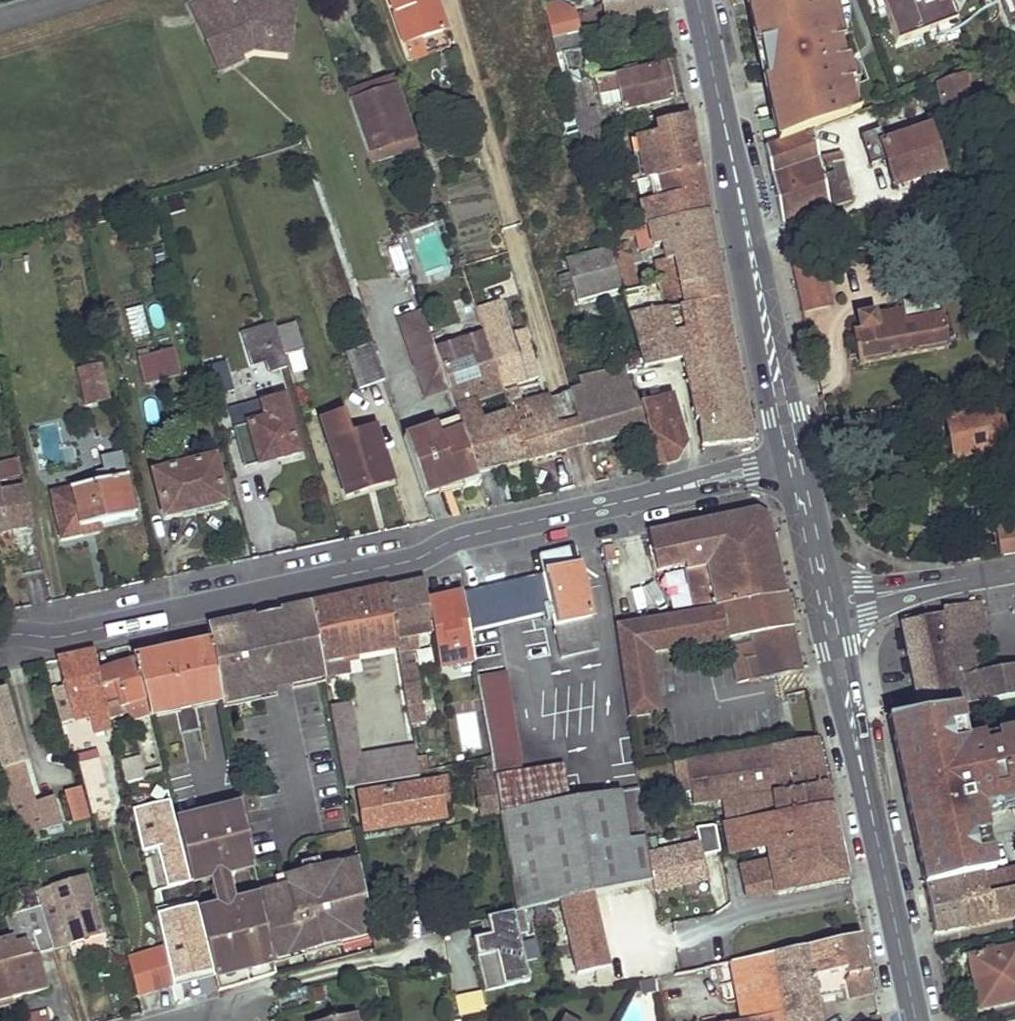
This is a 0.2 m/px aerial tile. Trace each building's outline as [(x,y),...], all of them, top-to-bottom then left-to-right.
[(202,0),(192,0),(190,1),(201,26),(212,21),(202,0)] [(237,0),(202,0),(212,21),(201,26),(208,41),(212,39),(219,53),(236,45),(240,54),(254,48),(272,50),(273,40),(290,42),(294,3),(267,0),(239,0),(237,1),(237,0)] [(405,45),(422,39),(445,31),(434,0),(390,0),(405,45)] [(779,141),(814,129),(841,120),(834,91),(853,87),(848,60),(835,63),(831,44),(844,41),(835,0),(748,0),(779,141)] [(896,47),(958,25),(957,24),(950,6),(966,0),(879,0),(896,47)] [(950,6),(957,24),(984,14),(979,0),(966,0),(950,6)] [(553,38),(582,31),(578,12),(561,2),(545,6),(553,38)] [(591,49),(587,30),(582,31),(553,38),(579,133),(600,128),(595,109),(589,111),(578,73),(569,76),(563,55),(591,49)] [(212,39),(208,41),(221,70),(243,60),(240,54),(236,45),(219,53),(212,39)] [(427,55),(422,39),(405,45),(411,61),(427,55)] [(289,52),(290,42),(273,40),(272,50),(289,52)] [(669,79),(666,63),(595,80),(601,108),(622,103),(624,110),(674,98),(669,79)] [(989,79),(985,70),(968,76),(969,86),(989,79)] [(968,76),(967,73),(937,84),(943,112),(973,104),(969,86),(968,76)] [(395,79),(347,95),(350,105),(399,88),(395,79)] [(943,112),(937,84),(924,89),(932,115),(943,112)] [(841,120),(859,113),(853,87),(834,91),(841,120)] [(399,88),(350,105),(368,155),(416,138),(399,88)] [(883,133),(873,109),(859,113),(841,120),(814,129),(819,159),(842,154),(841,149),(883,133)] [(693,143),(687,116),(658,123),(659,133),(637,137),(645,180),(698,168),(693,143)] [(623,135),(619,123),(600,128),(579,133),(582,143),(623,135)] [(944,172),(930,128),(881,146),(894,187),(944,172)] [(819,159),(814,129),(779,141),(766,146),(783,225),(850,203),(846,183),(825,189),(819,159)] [(645,180),(637,137),(628,139),(637,182),(638,182),(645,180)] [(419,147),(416,138),(368,155),(371,164),(419,147)] [(846,183),(842,154),(819,159),(825,189),(846,183)] [(701,184),(698,168),(645,180),(638,182),(642,201),(640,202),(646,228),(707,213),(701,184)] [(629,232),(627,223),(613,227),(609,212),(601,214),(607,237),(629,232)] [(716,255),(707,213),(646,228),(629,232),(607,237),(609,243),(636,236),(639,249),(662,244),(665,260),(655,261),(665,309),(725,299),(716,255)] [(640,289),(628,243),(610,247),(621,289),(623,293),(640,289)] [(621,289),(610,247),(566,258),(577,301),(621,289)] [(824,273),(793,280),(800,314),(831,307),(824,273)] [(738,365),(725,299),(665,309),(629,316),(643,368),(682,358),(695,421),(698,419),(702,448),(754,442),(738,365)] [(476,313),(478,319),(503,311),(501,305),(476,313)] [(124,311),(131,337),(147,333),(141,307),(124,311)] [(400,319),(405,333),(427,325),(423,311),(400,319)] [(587,447),(571,394),(523,406),(518,389),(538,380),(532,363),(522,366),(510,328),(503,311),(478,319),(483,332),(503,394),(510,413),(526,463),(587,447)] [(946,335),(942,316),(894,324),(892,314),(857,320),(859,332),(853,333),(858,366),(949,349),(948,343),(953,342),(951,335),(946,335)] [(278,332),(275,323),(240,334),(250,366),(265,361),(269,374),(289,368),(286,358),(278,332)] [(427,325),(405,333),(426,395),(449,388),(436,349),(427,325)] [(295,327),(278,332),(286,358),(303,353),(295,327)] [(202,338),(200,331),(192,333),(194,341),(202,338)] [(239,378),(227,332),(208,337),(211,347),(215,362),(201,366),(211,402),(225,397),(221,384),(239,378)] [(483,332),(436,349),(449,388),(460,420),(477,473),(526,463),(510,413),(480,423),(474,404),(503,394),(483,332)] [(211,347),(208,337),(202,338),(194,341),(197,351),(211,347)] [(387,381),(374,346),(347,355),(359,391),(387,381)] [(179,377),(173,351),(138,358),(145,385),(179,377)] [(108,400),(99,364),(78,370),(86,406),(108,400)] [(638,409),(625,368),(579,380),(582,391),(571,394),(587,447),(644,430),(638,409)] [(672,399),(638,409),(644,430),(657,470),(678,465),(687,448),(672,399)] [(299,456),(286,400),(229,414),(243,464),(275,454),(277,462),(299,456)] [(1006,449),(996,408),(948,419),(957,461),(1006,449)] [(388,475),(375,430),(350,438),(343,415),(322,423),(345,497),(366,491),(364,482),(388,475)] [(477,473),(460,420),(412,436),(434,495),(439,493),(437,488),(458,482),(462,489),(481,483),(477,473)] [(434,495),(412,436),(404,439),(425,499),(434,495)] [(277,462),(275,454),(243,464),(244,470),(277,462)] [(134,517),(120,455),(102,459),(104,472),(93,474),(96,484),(48,495),(58,541),(81,536),(80,529),(97,525),(134,517)] [(225,504),(214,459),(152,473),(163,518),(225,504)] [(21,478),(18,466),(5,468),(7,480),(21,478)] [(391,483),(388,475),(364,482),(366,491),(391,483)] [(462,489),(458,482),(437,488),(439,493),(440,496),(462,489)] [(24,488),(0,493),(0,534),(4,533),(4,531),(32,526),(24,488)] [(757,510),(648,534),(657,572),(684,567),(693,610),(786,593),(779,560),(770,516),(757,510)] [(998,518),(1003,556),(1014,554),(1014,515),(998,518)] [(99,532),(97,525),(80,529),(81,536),(99,532)] [(616,562),(612,547),(602,549),(606,564),(616,562)] [(572,550),(542,557),(546,573),(576,566),(572,550)] [(546,573),(463,592),(469,628),(552,609),(560,649),(597,640),(579,566),(576,566),(546,573)] [(424,579),(386,588),(395,640),(433,632),(427,600),(424,579)] [(395,640),(386,588),(309,604),(316,642),(320,661),(322,676),(347,672),(345,657),(397,647),(395,640)] [(463,592),(427,600),(433,632),(439,667),(475,662),(469,628),(463,592)] [(693,610),(616,625),(629,717),(656,713),(657,720),(662,720),(651,652),(729,638),(736,672),(738,672),(740,681),(749,679),(750,681),(803,671),(786,593),(693,610)] [(990,647),(982,603),(975,604),(983,649),(990,647)] [(309,604),(291,608),(272,612),(283,684),(322,676),(320,661),(316,642),(309,604)] [(975,604),(945,610),(945,614),(901,623),(920,713),(958,706),(968,704),(1014,696),(1014,670),(987,674),(983,649),(975,604)] [(237,700),(236,695),(283,684),(272,612),(208,625),(211,644),(219,701),(220,704),(237,700)] [(597,640),(560,649),(562,657),(570,656),(569,649),(587,645),(588,651),(597,649),(596,643),(597,642),(597,640)] [(211,644),(132,661),(143,698),(148,716),(219,701),(211,644)] [(587,645),(569,649),(570,656),(588,651),(587,645)] [(64,689),(52,693),(60,723),(88,715),(92,731),(104,729),(106,737),(112,736),(106,709),(102,689),(98,672),(95,652),(56,660),(64,689)] [(132,661),(98,672),(102,689),(113,685),(117,706),(143,698),(132,661)] [(415,665),(400,667),(407,707),(421,705),(415,665)] [(504,675),(478,679),(482,706),(484,714),(490,756),(492,770),(493,779),(521,774),(504,675)] [(4,692),(0,693),(0,766),(15,817),(25,815),(30,840),(39,837),(37,830),(61,824),(56,804),(38,810),(4,692)] [(421,705),(407,707),(411,726),(424,725),(421,705)] [(482,706),(474,707),(476,716),(484,714),(482,706)] [(888,720),(925,886),(994,870),(982,817),(1014,809),(1014,730),(968,740),(958,706),(920,713),(888,720)] [(347,707),(329,709),(344,789),(420,776),(419,774),(416,758),(415,749),(356,758),(347,707)] [(817,737),(687,758),(695,803),(735,795),(738,821),(832,805),(817,737)] [(85,790),(87,798),(106,793),(97,759),(84,761),(83,755),(76,756),(85,790)] [(424,757),(416,758),(419,774),(427,772),(424,757)] [(140,758),(122,762),(126,783),(145,778),(140,758)] [(676,760),(683,805),(695,803),(687,758),(676,760)] [(521,774),(493,779),(497,802),(566,789),(562,767),(521,774)] [(482,817),(498,814),(497,802),(493,779),(492,770),(478,773),(479,781),(476,782),(482,817)] [(454,804),(450,780),(439,782),(443,806),(454,804)] [(439,782),(378,792),(383,830),(446,820),(443,806),(439,782)] [(639,788),(568,799),(566,789),(497,802),(498,814),(514,912),(521,910),(651,880),(644,837),(646,836),(639,788)] [(87,798),(85,790),(68,794),(75,823),(92,819),(87,798)] [(0,793),(0,814),(12,811),(6,791),(0,793)] [(383,830),(378,792),(355,795),(361,833),(383,830)] [(848,881),(832,805),(738,821),(724,824),(729,855),(763,850),(765,862),(741,866),(746,896),(771,896),(794,892),(794,893),(848,881)] [(241,809),(175,825),(176,828),(184,861),(190,883),(210,878),(211,883),(229,878),(233,877),(232,872),(253,867),(241,809)] [(61,824),(37,830),(39,837),(62,830),(61,824)] [(715,826),(646,836),(654,890),(709,880),(704,856),(720,853),(715,826)] [(164,866),(184,861),(176,828),(155,833),(164,866)] [(707,858),(710,881),(724,878),(720,855),(707,858)] [(282,888),(258,894),(259,900),(271,961),(287,956),(286,954),(301,949),(303,951),(338,941),(337,937),(353,932),(354,936),(369,932),(367,919),(356,858),(337,864),(338,866),(319,872),(317,868),(291,876),(293,884),(282,888)] [(1001,874),(1010,914),(1011,918),(1014,917),(1014,871),(1001,874)] [(279,874),(282,888),(293,884),(291,876),(287,877),(286,873),(279,874)] [(983,877),(993,918),(1010,914),(1001,874),(983,877)] [(85,876),(35,890),(40,907),(57,902),(70,945),(102,936),(95,910),(91,911),(88,903),(93,902),(85,876)] [(955,883),(965,928),(994,921),(993,918),(983,877),(955,883)] [(229,878),(211,883),(217,905),(235,901),(229,878)] [(965,928),(955,883),(926,890),(935,935),(965,928)] [(35,890),(35,888),(4,896),(9,916),(40,907),(35,890)] [(218,911),(198,916),(209,958),(217,991),(274,975),(271,961),(259,900),(241,904),(239,900),(235,901),(217,905),(218,911)] [(57,902),(40,907),(53,950),(70,945),(57,902)] [(40,907),(9,916),(6,917),(12,939),(0,943),(0,997),(10,994),(11,999),(47,990),(38,955),(53,950),(40,907)] [(514,912),(485,919),(489,936),(471,940),(483,992),(528,982),(517,935),(527,933),(521,910),(514,912)] [(186,964),(209,958),(198,916),(197,913),(175,919),(186,964)] [(397,914),(367,919),(369,932),(372,948),(401,939),(397,914)] [(730,962),(741,1020),(734,1020),(818,1020),(813,994),(832,991),(829,975),(838,973),(840,987),(845,986),(845,988),(847,999),(873,994),(861,937),(730,962)] [(969,957),(980,1006),(1014,999),(1014,946),(969,957)] [(163,951),(129,959),(137,993),(171,985),(163,951)] [(838,973),(829,975),(832,991),(845,988),(845,986),(840,987),(838,973)] [(10,994),(0,997),(0,1007),(13,1004),(11,999),(10,994)] [(458,1018),(486,1015),(484,994),(456,997),(458,1018)]
